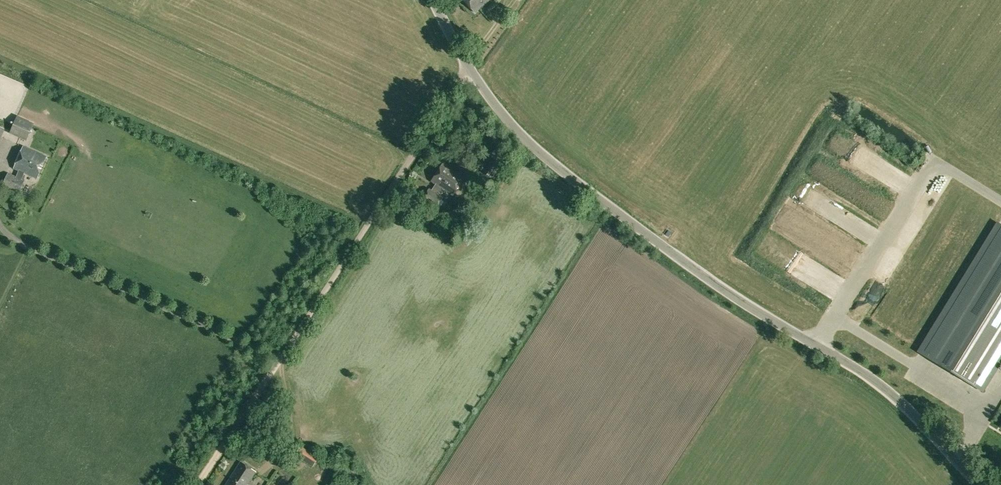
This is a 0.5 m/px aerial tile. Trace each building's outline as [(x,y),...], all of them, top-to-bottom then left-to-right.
[(475,12),(489,0),(465,0),(475,12)] [(10,133),(27,140),(34,123),(17,116),(10,133)] [(3,185),(19,192),(25,180),(22,179),(25,172),(37,178),(47,156),(24,146),(14,168),(19,170),(17,176),(8,172),(3,185)] [(819,172),(824,175),(831,164),(826,161),(819,172)] [(423,197),(437,207),(438,205),(440,206),(442,206),(444,202),(444,201),(442,200),(444,197),(440,195),(444,189),(453,195),(465,176),(443,162),(431,181),(436,184),(433,190),(429,188),(423,197)] [(957,375),(962,378),(963,379),(970,384),(970,383),(981,390),(990,375),(1000,358),(1000,226),(998,224),(919,352),(928,358),(928,357),(957,375)] [(807,262),(802,270),(818,280),(823,272),(807,262)] [(253,431),(263,437),(268,428),(259,423),(253,431)] [(295,455),(313,467),(319,458),(301,446),(295,455)] [(256,471),(241,461),(225,484),(247,484),(256,471)]
